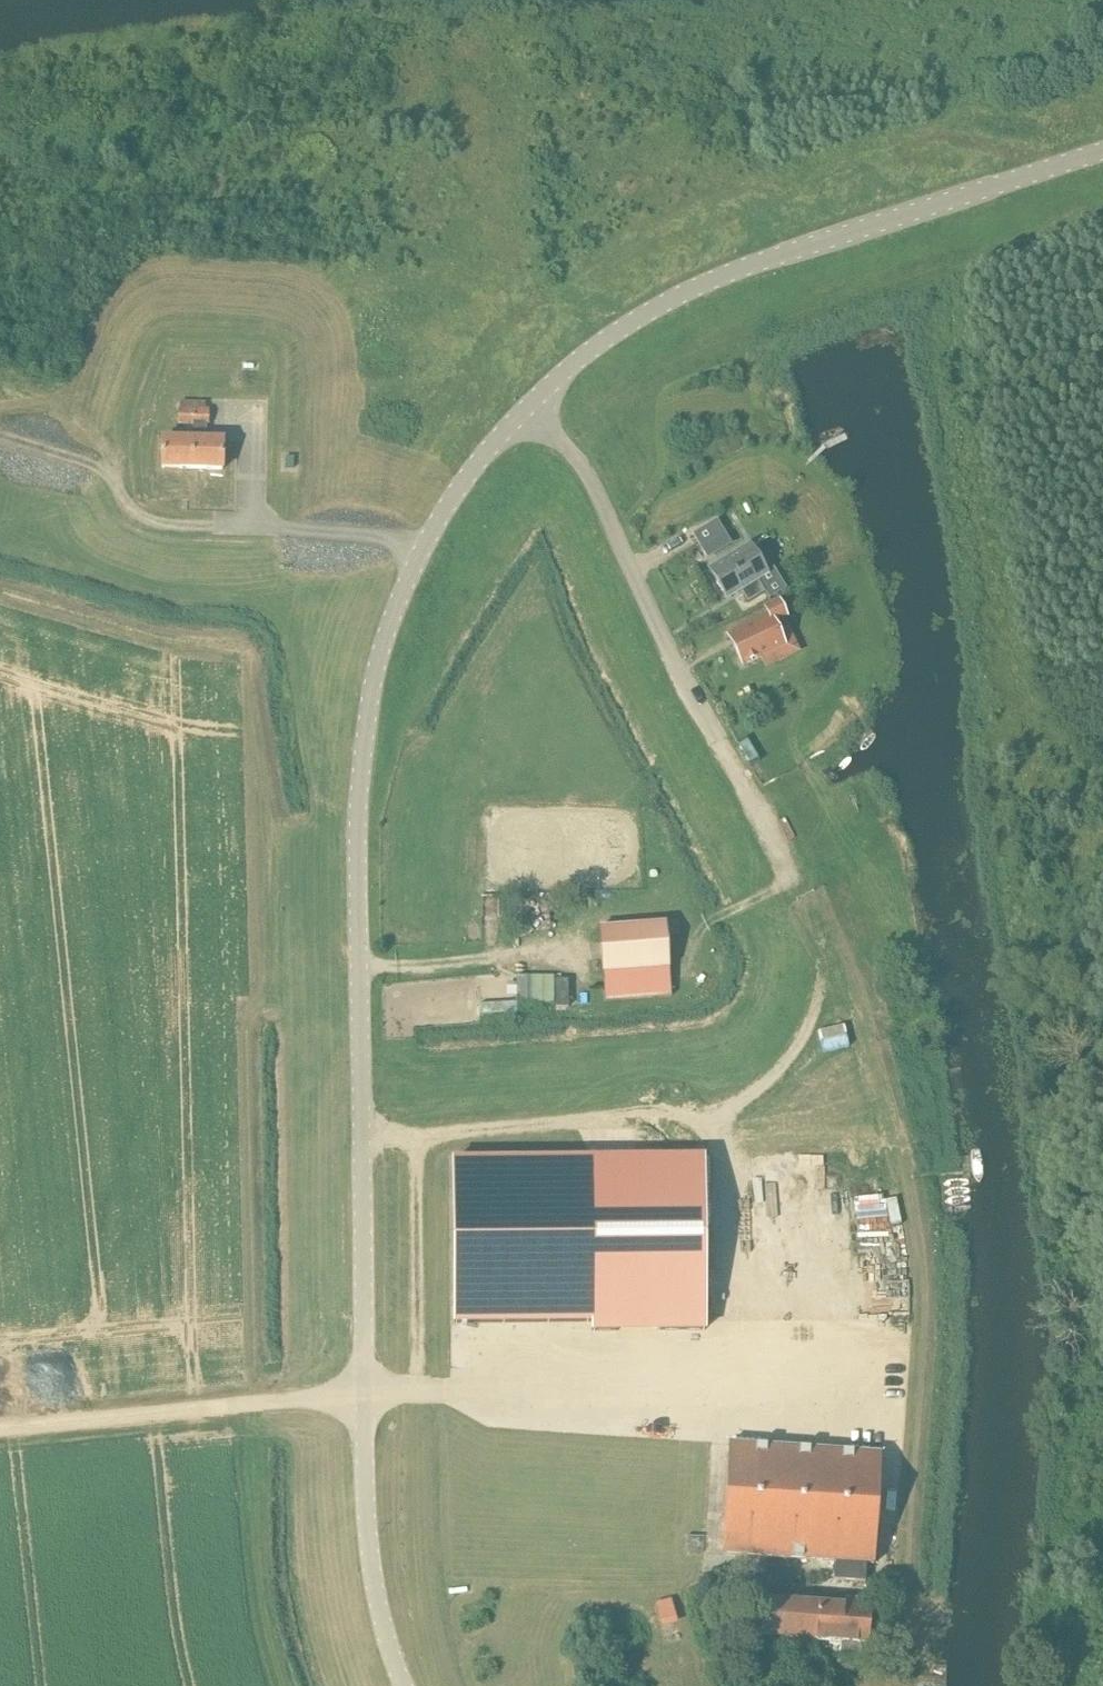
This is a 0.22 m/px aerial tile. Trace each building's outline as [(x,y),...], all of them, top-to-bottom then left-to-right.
[(179,402),(179,410),(179,423),(193,423),(193,439),(163,438),(163,468),(223,469),(223,440),(206,439),(207,423),(208,423),(208,410),(206,410),(206,402),(179,402)] [(716,520),(693,535),(702,550),(710,545),(715,554),(731,544),(716,520)] [(756,578),(765,573),(750,548),(712,572),(727,597),(739,589),(748,603),(765,592),(756,578)] [(769,616),(729,635),(743,665),(761,656),(784,646),(773,623),(785,618),(787,617),(779,601),(765,608),(769,616)] [(602,973),(669,968),(666,923),(599,928),(602,973)] [(705,1156),(452,1158),(454,1324),(592,1323),(592,1332),(707,1331),(705,1156)] [(835,1561),(834,1580),(865,1582),(867,1563),(874,1564),(881,1454),(729,1444),(722,1553),(835,1561)] [(791,1601),(792,1578),(793,1574),(766,1572),(764,1599),(761,1637),(840,1642),(839,1657),(860,1658),(861,1644),(869,1644),(872,1599),(845,1597),(844,1605),(791,1601)]
